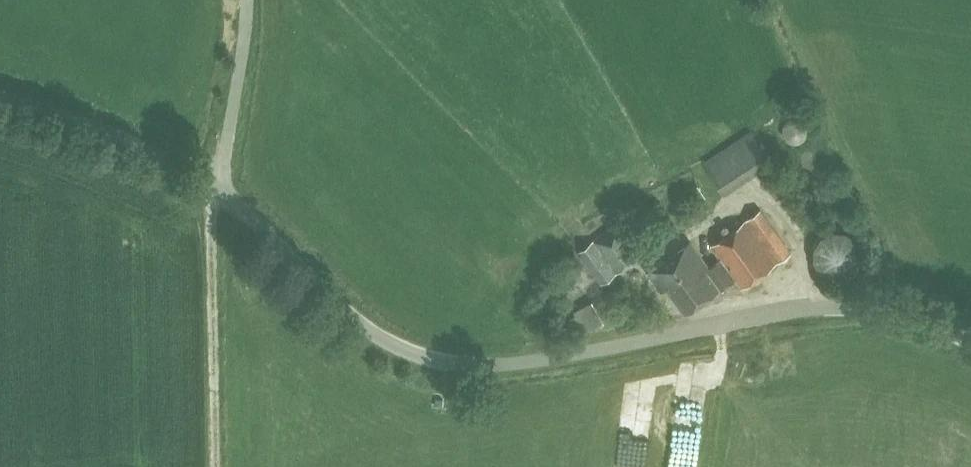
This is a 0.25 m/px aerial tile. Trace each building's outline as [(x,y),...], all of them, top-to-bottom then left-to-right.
[(784,154),(766,126),(755,134),(751,128),(704,160),(724,192),(757,170),(777,197),(795,185),(776,160),(784,154)] [(705,196),(698,184),(684,193),(692,205),(705,196)] [(742,287),(777,261),(792,250),(761,208),(711,244),(720,257),(709,265),(690,240),(649,270),(662,289),(666,286),(686,313),(720,288),(721,289),(736,278),(742,287)] [(602,282),(642,253),(619,221),(579,251),(602,282)] [(839,276),(843,275),(847,274),(850,273),(854,270),(857,268),(859,264),(861,261),(862,257),(862,253),(862,249),(860,244),(859,241),(857,238),(854,235),(850,232),(847,231),(843,230),(839,229),(835,230),(831,231),(827,232),(824,235),(821,238),(819,241),(817,245),(816,249),(816,253),(816,257),(816,259),(817,261),(819,264),(821,267),(824,270),(827,273),(831,274),(835,275),(839,276)] [(575,310),(587,331),(604,320),(592,299),(575,310)]
